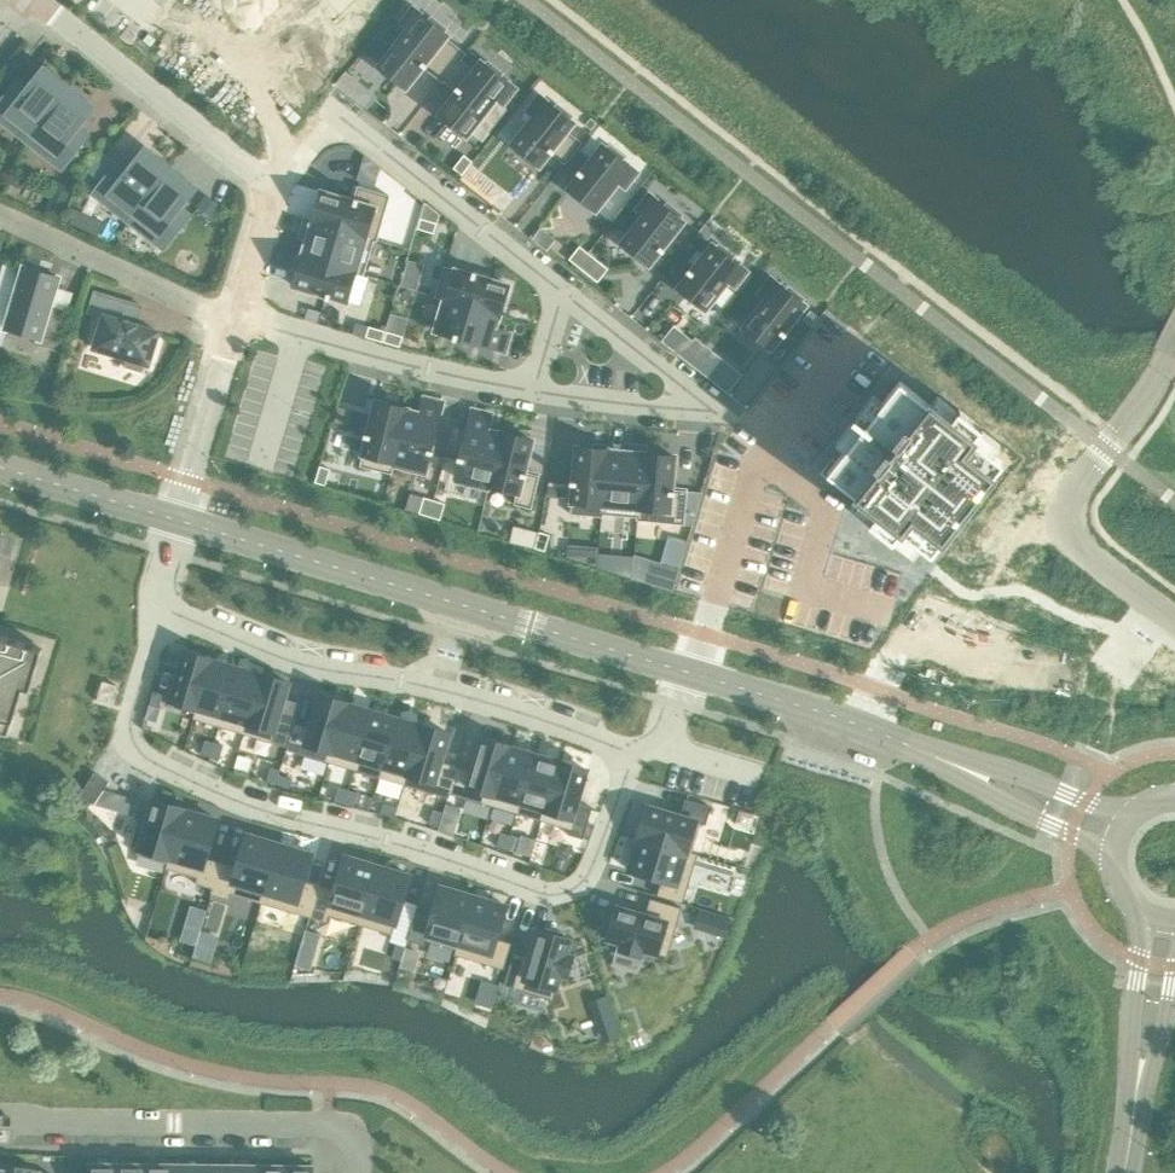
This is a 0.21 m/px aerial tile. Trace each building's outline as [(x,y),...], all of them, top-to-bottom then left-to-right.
[(409,28),(379,66),(406,87),(423,66),(442,82),(465,53),(446,37),(447,35),(443,32),(445,28),(431,17),(429,21),(413,9),(402,23),(409,28)] [(458,91),(440,114),(467,136),(497,97),(503,102),(514,88),(499,76),(502,73),(488,62),(485,65),(481,62),(474,70),(460,59),(465,53),(442,82),(443,82),(444,81),(458,91)] [(69,87),(68,86),(66,88),(45,71),(46,69),(45,68),(26,92),(14,83),(0,101),(0,117),(27,139),(69,87)] [(62,168),(85,139),(74,130),(92,106),(91,105),(90,106),(68,89),(69,88),(69,87),(27,139),(62,166),(61,167),(62,168)] [(535,115),(512,144),(539,166),(550,152),(565,163),(581,142),(567,131),(573,122),(569,119),(571,116),(557,105),(555,108),(539,96),(528,110),(535,115)] [(579,175),(568,188),(595,210),(618,181),(625,186),(636,172),(621,160),(623,156),(609,145),(606,148),(602,145),(581,172),(579,170),(577,172),(579,175)] [(129,219),(170,167),(170,166),(168,168),(147,151),(148,149),(146,148),(128,172),(116,163),(93,193),(94,194),(95,192),(129,219)] [(464,155),(453,168),(462,174),(472,161),(464,155)] [(472,161),(462,174),(471,181),(481,168),(472,161)] [(163,248),(187,219),(175,210),(194,186),(193,185),(191,186),(170,169),(171,168),(170,167),(129,219),(163,246),(162,247),(163,248)] [(313,220),(312,221),(374,240),(374,241),(376,241),(390,195),(358,186),(353,201),(321,191),(313,220)] [(645,214),(622,243),(649,264),(660,250),(662,252),(665,250),(662,247),(683,221),(679,218),(682,214),(667,203),(665,207),(649,195),(638,209),(645,214)] [(305,218),(302,230),(312,233),(305,255),(303,254),(302,256),(355,272),(355,273),(363,275),(374,241),(374,240),(312,221),(313,220),(305,218)] [(421,218),(417,228),(434,233),(437,223),(421,218)] [(689,273),(678,287),(705,308),(728,280),(735,285),(746,271),(730,258),(733,255),(719,244),(716,247),(712,244),(691,271),(689,268),(686,271),(689,273)] [(579,246),(569,259),(577,266),(588,252),(579,246)] [(588,252),(577,266),(586,273),(597,259),(588,252)] [(298,269),(293,286),(326,295),(325,299),(329,300),(330,296),(346,301),(355,273),(355,272),(302,256),(298,255),(294,268),(298,269)] [(56,349),(67,312),(48,307),(57,276),(41,271),(42,266),(28,262),(26,267),(25,266),(6,329),(37,338),(35,343),(56,349)] [(444,266),(435,297),(446,300),(446,299),(499,315),(508,285),(476,275),(477,272),(473,271),(472,274),(444,266)] [(766,297),(744,326),(771,348),(782,334),(784,336),(786,333),(784,331),(805,305),(801,301),(803,298),(789,287),(786,290),(771,278),(760,292),(766,297)] [(148,364),(158,331),(126,321),(131,302),(94,291),(88,312),(103,317),(93,348),(127,358),(124,367),(141,372),(144,363),(148,364)] [(446,300),(437,331),(454,336),(453,339),(456,340),(457,337),(503,350),(508,333),(492,328),(496,315),(499,316),(499,315),(446,299),(446,300)] [(370,325),(367,336),(383,340),(386,330),(370,325)] [(386,330),(383,340),(400,345),(403,335),(386,330)] [(695,337),(685,350),(693,357),(704,344),(695,337)] [(704,344),(693,357),(702,364),(713,351),(704,344)] [(899,380),(827,471),(877,511),(869,522),(892,540),(901,529),(930,553),(963,511),(964,512),(971,503),(970,503),(1003,461),(973,438),(982,427),(958,408),(949,419),(899,380)] [(406,408),(393,462),(394,462),(425,470),(430,453),(433,454),(434,450),(430,449),(442,403),(424,399),(420,415),(407,411),(407,408),(406,408)] [(367,437),(360,466),(391,474),(394,462),(393,462),(406,408),(376,401),(368,434),(364,433),(364,437),(367,437)] [(461,460),(457,478),(490,486),(502,432),(501,431),(500,434),(487,431),(491,415),(473,411),(462,457),(458,456),(457,460),(461,460)] [(490,486),(517,493),(514,504),(531,508),(539,475),(524,471),(532,439),(502,432),(490,486)] [(570,481),(570,484),(573,485),(570,514),(603,517),(603,514),(602,514),(608,453),(609,453),(609,450),(607,450),(608,446),(594,444),(594,449),(577,447),(573,481),(570,481)] [(608,453),(602,514),(603,514),(636,517),(638,517),(644,453),(645,453),(646,445),(633,444),(632,455),(609,453),(608,453)] [(636,517),(636,520),(684,524),(687,491),(671,489),(675,456),(645,453),(644,453),(638,517),(636,517)] [(319,466),(314,482),(325,485),(330,469),(319,466)] [(423,497),(419,513),(430,516),(434,500),(423,497)] [(434,500),(430,516),(440,519),(445,503),(434,500)] [(529,528),(524,544),(534,548),(539,531),(529,528)] [(539,531),(534,548),(544,551),(550,535),(539,531)] [(661,562),(654,585),(673,591),(679,568),(661,562)] [(10,732),(24,685),(30,688),(42,647),(0,635),(0,729),(10,732)] [(183,651),(167,705),(194,713),(211,660),(183,651)] [(194,713),(193,719),(219,726),(236,667),(211,660),(194,713)] [(236,667),(219,726),(244,734),(261,675),(236,667)] [(261,675),(244,734),(272,742),(289,683),(261,675)] [(153,691),(149,705),(159,708),(163,693),(153,691)] [(294,723),(286,750),(329,763),(347,703),(319,695),(309,728),(294,723)] [(347,703),(329,763),(354,770),(372,710),(347,703)] [(372,710),(354,770),(379,777),(397,718),(372,710)] [(397,718),(379,777),(404,785),(422,725),(397,718)] [(422,725),(404,785),(447,798),(456,766),(441,761),(450,734),(422,725)] [(456,766),(447,798),(448,798),(449,793),(491,806),(509,746),(481,738),(471,771),(457,767),(458,766),(456,766)] [(205,740),(201,754),(210,756),(214,742),(205,740)] [(214,742),(210,756),(219,759),(223,745),(214,742)] [(509,746),(491,806),(516,813),(534,754),(509,746)] [(534,754),(516,813),(541,821),(559,761),(534,754)] [(559,761),(541,821),(568,829),(566,834),(582,839),(592,808),(577,803),(587,770),(559,761)] [(271,767),(266,781),(276,784),(280,770),(271,767)] [(280,770),(276,784),(289,788),(294,774),(280,770)] [(94,772),(79,795),(94,804),(104,789),(109,781),(94,772)] [(338,787),(334,801),(344,804),(348,790),(338,787)] [(140,800),(104,789),(94,804),(135,817),(140,800)] [(348,790),(344,804),(353,806),(357,792),(348,790)] [(647,805),(638,837),(697,855),(697,854),(692,852),(701,823),(706,824),(711,807),(685,799),(680,815),(647,805)] [(152,800),(136,854),(167,863),(165,868),(167,869),(184,809),(152,800)] [(383,803),(380,812),(394,817),(397,807),(383,803)] [(184,809),(167,869),(197,878),(195,883),(212,888),(210,894),(211,894),(221,863),(205,858),(216,819),(184,809)] [(433,809),(429,823),(438,826),(442,812),(433,809)] [(717,810),(715,819),(728,823),(731,814),(717,810)] [(443,812),(438,826),(448,829),(452,815),(443,812)] [(501,832),(496,846),(506,849),(510,835),(501,832)] [(221,863),(211,894),(229,899),(231,894),(261,903),(279,844),(247,834),(237,867),(221,863)] [(510,835),(506,849),(515,852),(519,838),(510,835)] [(638,837),(628,869),(661,879),(656,895),(683,903),(697,855),(638,837)] [(279,844),(261,903),(309,917),(319,886),(303,881),(311,853),(279,844)] [(562,854),(558,868),(567,870),(571,856),(562,854)] [(319,886),(309,917),(327,922),(329,916),(359,925),(377,865),(345,856),(335,891),(319,886)] [(377,865),(359,925),(391,934),(409,875),(377,865)] [(415,914),(407,940),(425,945),(427,940),(456,949),(454,954),(455,955),(473,896),(441,886),(431,919),(415,914)] [(202,892),(198,906),(207,909),(211,895),(202,892)] [(211,895),(207,909),(216,911),(220,897),(211,895)] [(473,896),(455,955),(503,969),(511,943),(495,939),(505,905),(473,896)] [(692,896),(689,905),(703,909),(706,900),(692,896)] [(611,912),(605,931),(609,932),(607,939),(621,943),(620,948),(640,954),(642,949),(667,957),(681,908),(650,898),(645,914),(617,906),(615,913),(611,912)] [(700,911),(696,926),(707,930),(712,914),(700,911)] [(298,921),(294,935),(303,937),(307,923),(298,921)] [(307,923),(303,937),(312,940),(317,926),(307,923)] [(513,953),(504,984),(513,987),(553,999),(560,974),(565,976),(571,955),(566,954),(570,940),(564,938),(565,934),(545,928),(544,932),(538,930),(529,958),(513,953)] [(396,943),(391,957),(401,960),(405,947),(396,943)] [(405,947),(401,960),(410,963),(415,949),(405,947)] [(492,973),(488,986),(497,989),(501,975),(492,973)] [(504,984),(500,997),(509,999),(513,987),(504,984)] [(590,1000),(604,1042),(622,1036),(608,994),(590,1000)] [(50,1172),(0,1162),(0,1172),(50,1172)] [(89,1163),(89,1172),(118,1172),(118,1163),(89,1163)] [(118,1163),(118,1172),(145,1172),(145,1164),(118,1163)] [(145,1164),(145,1172),(173,1172),(173,1164),(145,1164)] [(173,1164),(173,1172),(200,1172),(200,1164),(173,1164)] [(200,1164),(200,1172),(228,1172),(228,1164),(200,1164)] [(228,1164),(228,1172),(255,1172),(256,1165),(228,1164)] [(256,1165),(255,1172),(283,1172),(283,1165),(256,1165)]
